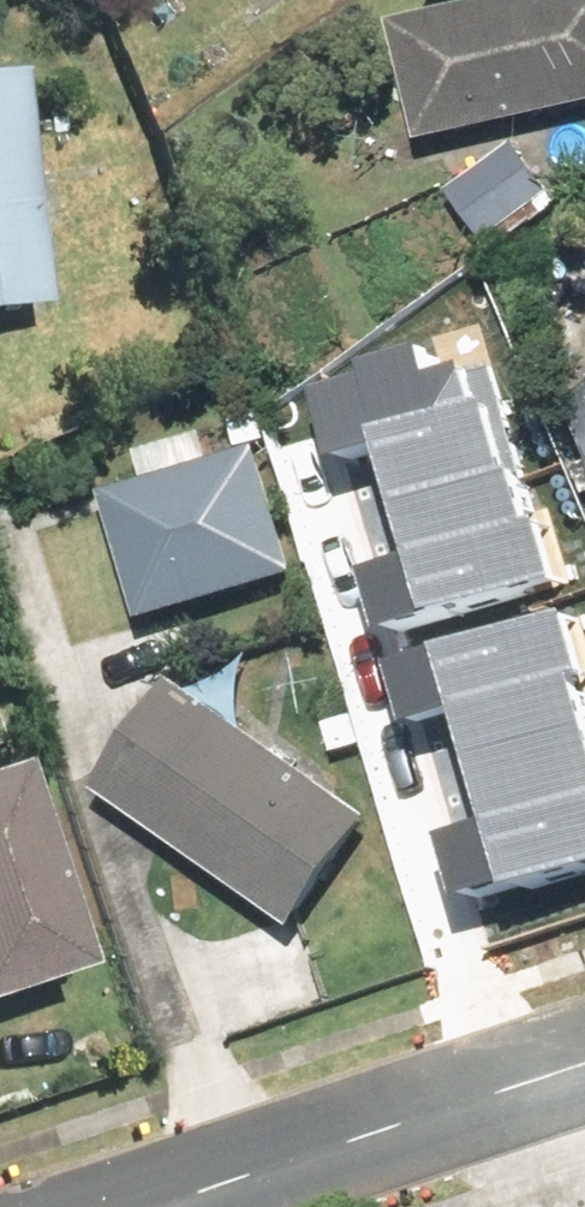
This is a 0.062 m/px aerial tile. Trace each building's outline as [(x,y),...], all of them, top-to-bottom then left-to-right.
[(398,23),(425,145),(584,110),(584,0),(502,0),(398,23)] [(0,73),(0,316),(51,310),(23,71),(0,73)] [(445,351),(305,389),(320,442),(360,432),(376,491),(491,460),(478,411),(491,407),(481,367),(443,377),(445,351)] [(575,403),(584,426),(584,399),(575,403)] [(265,444),(108,494),(150,623),(307,573),(265,444)] [(349,558),(366,622),(540,575),(523,511),(509,515),(491,460),(376,491),(389,547),(349,558)] [(556,611),(384,658),(400,716),(441,704),(456,765),(576,733),(561,682),(574,679),(556,611)] [(377,823),(174,683),(98,792),(302,932),(377,823)] [(448,893),(584,856),(584,766),(576,733),(456,765),(470,817),(430,828),(448,893)] [(0,771),(0,993),(77,968),(12,767),(0,771)]
